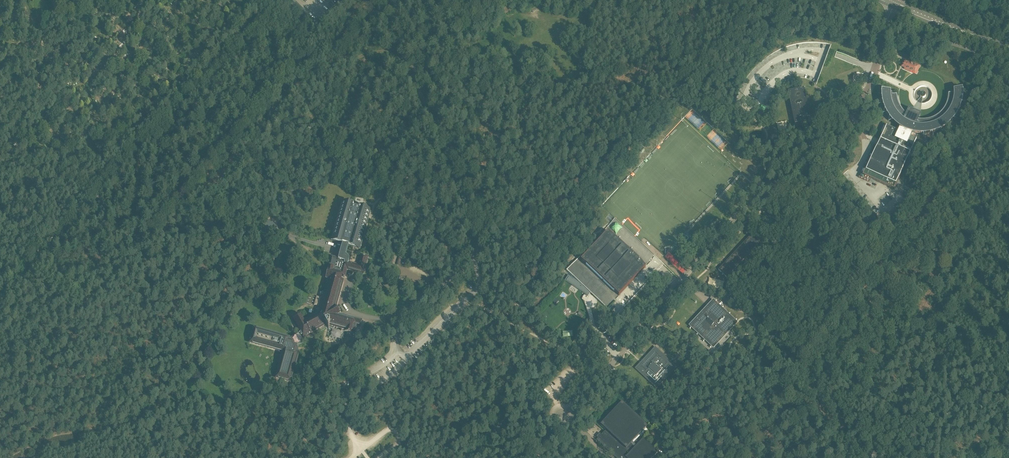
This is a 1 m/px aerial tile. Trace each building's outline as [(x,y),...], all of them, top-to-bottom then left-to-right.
[(304,20),(309,16),(294,0),(285,0),(304,20)] [(913,64),(907,61),(906,61),(905,63),(904,62),(902,67),(906,68),(905,70),(909,72),(910,70),(917,73),(920,66),(916,65),(917,64),(913,62),(913,64)] [(795,124),(811,121),(804,88),(788,92),(795,124)] [(952,122),(955,118),(957,114),(959,109),(961,104),(962,99),(962,94),(962,89),(961,88),(961,90),(958,91),(953,92),(954,94),(952,94),(949,94),(949,99),(948,103),(946,107),(944,111),(941,114),(938,116),(934,118),(931,120),(927,120),(923,121),(919,120),(918,120),(919,117),(916,116),(915,116),(915,115),(915,114),(914,114),(913,114),(909,113),(908,116),(907,115),(904,112),(902,109),(900,106),(900,105),(899,103),(898,99),(897,95),(896,95),(893,96),(893,94),(893,93),(892,93),(889,93),(885,92),(885,89),(884,89),(884,90),(884,95),(884,101),(886,106),(887,109),(888,111),(889,114),(890,116),(893,120),(896,123),(900,126),(901,127),(902,128),(900,132),(893,129),(890,128),(887,126),(884,134),(881,140),(883,140),(880,147),(879,146),(876,151),(865,176),(895,189),(911,153),(913,148),(917,140),(916,139),(914,138),(910,137),(911,134),(912,133),(912,132),(913,133),(915,133),(918,134),(921,134),(925,134),(930,134),(933,133),(937,131),(941,130),(945,127),(948,125),(952,122)] [(332,240),(343,243),(338,259),(344,261),(348,262),(349,261),(349,260),(349,259),(349,258),(349,257),(348,257),(348,256),(347,256),(346,255),(348,245),(359,248),(367,223),(368,218),(370,211),(364,210),(353,207),(350,206),(342,204),(332,240)] [(654,258),(614,220),(602,232),(605,235),(584,257),(581,255),(567,270),(572,275),(571,277),(568,275),(565,281),(588,296),(590,293),(607,308),(622,293),(654,258)] [(214,222),(208,226),(211,230),(217,226),(214,222)] [(295,315),(294,318),(299,329),(298,330),(300,333),(301,335),(300,336),(304,342),(314,337),(314,335),(328,327),(329,329),(329,327),(334,328),(334,327),(341,329),(341,330),(354,334),(357,325),(360,326),(362,320),(341,314),(341,313),(337,306),(343,283),(342,282),(342,280),(345,281),(346,279),(344,279),(347,271),(363,275),(368,256),(362,254),(359,265),(348,262),(344,261),(338,259),(332,258),(326,278),(329,279),(319,314),(307,321),(306,320),(304,322),(300,315),(297,314),(295,315)] [(739,305),(741,302),(735,296),(733,298),(739,305)] [(735,323),(716,305),(711,311),(708,308),(691,326),(713,346),(735,323)] [(299,354),(297,354),(299,345),(304,342),(300,336),(301,335),(300,333),(290,339),(290,338),(254,328),(250,343),(283,352),(276,378),(291,382),(299,354)] [(656,386),(674,367),(655,349),(637,368),(656,386)]
